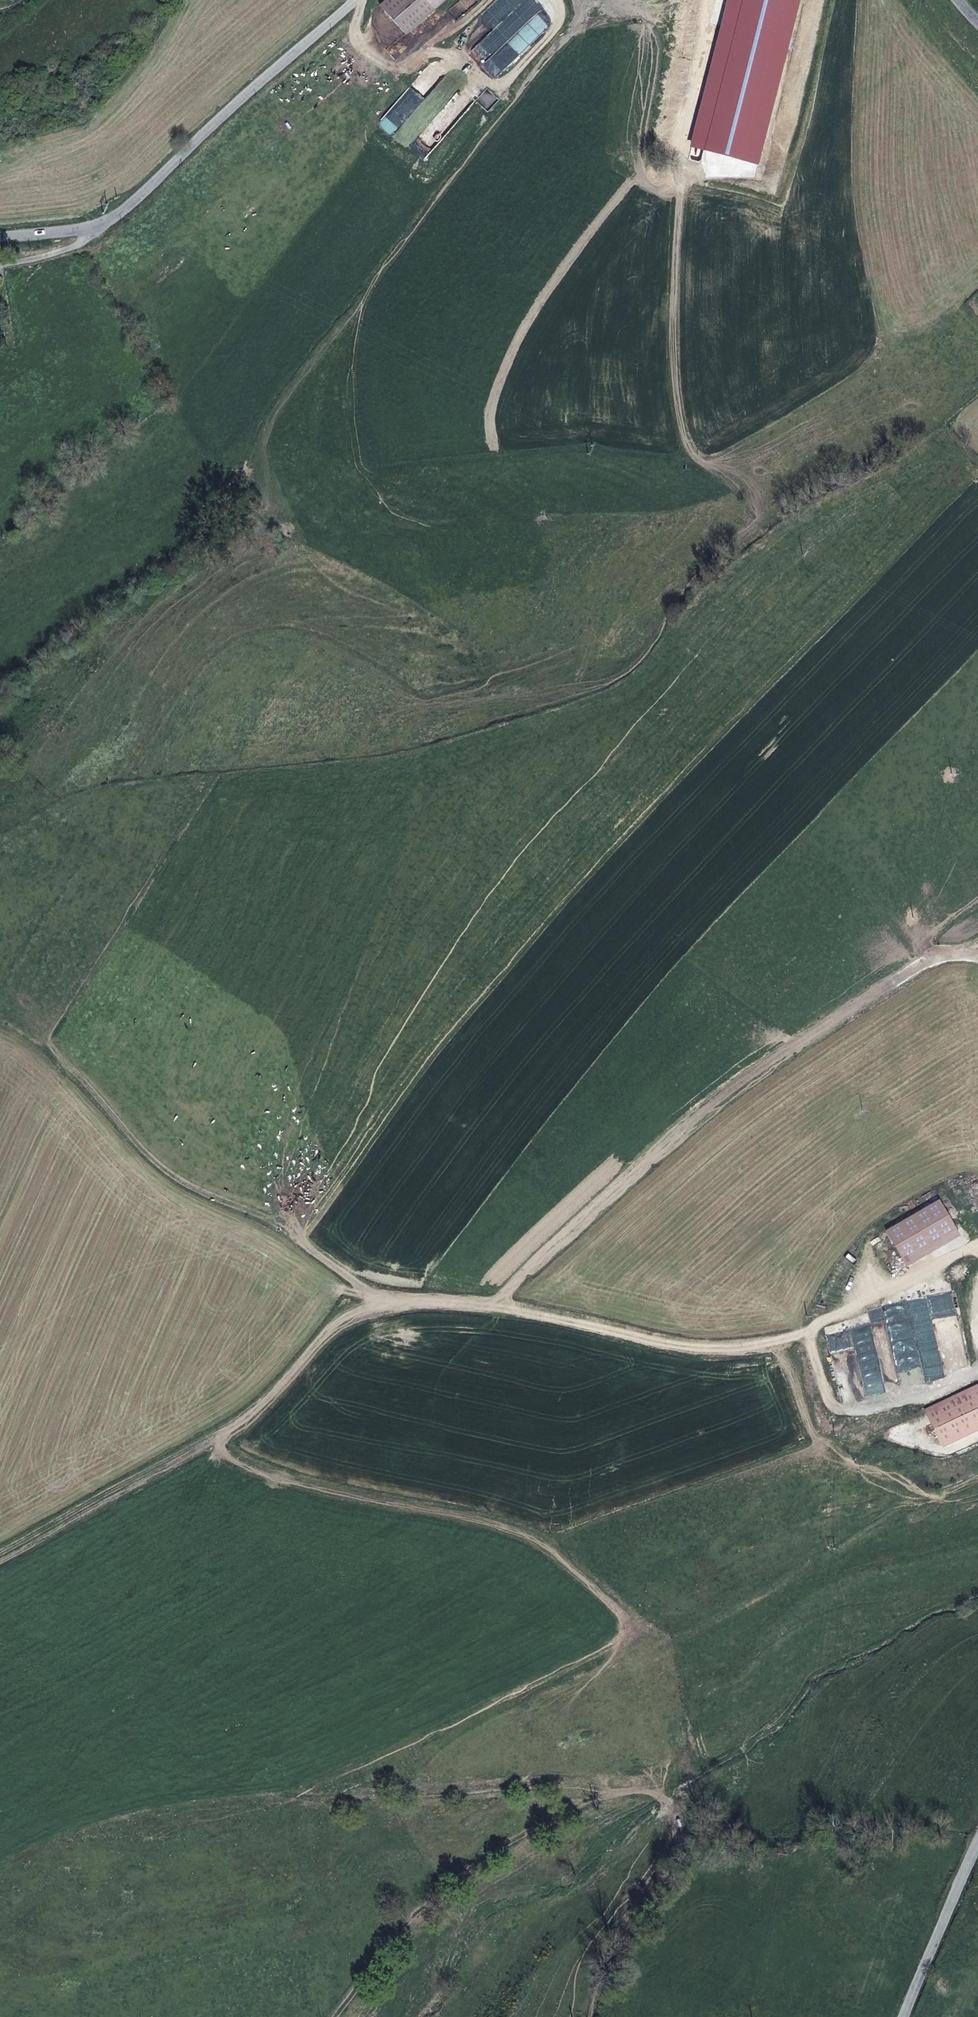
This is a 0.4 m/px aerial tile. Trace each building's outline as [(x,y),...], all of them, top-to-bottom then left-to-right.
[(380,5),(405,34),(445,0),(386,0),(380,5)] [(901,1257),(954,1227),(938,1200),(886,1230),(901,1257)] [(977,1428),(977,1384),(925,1409),(942,1445),(977,1428)]
